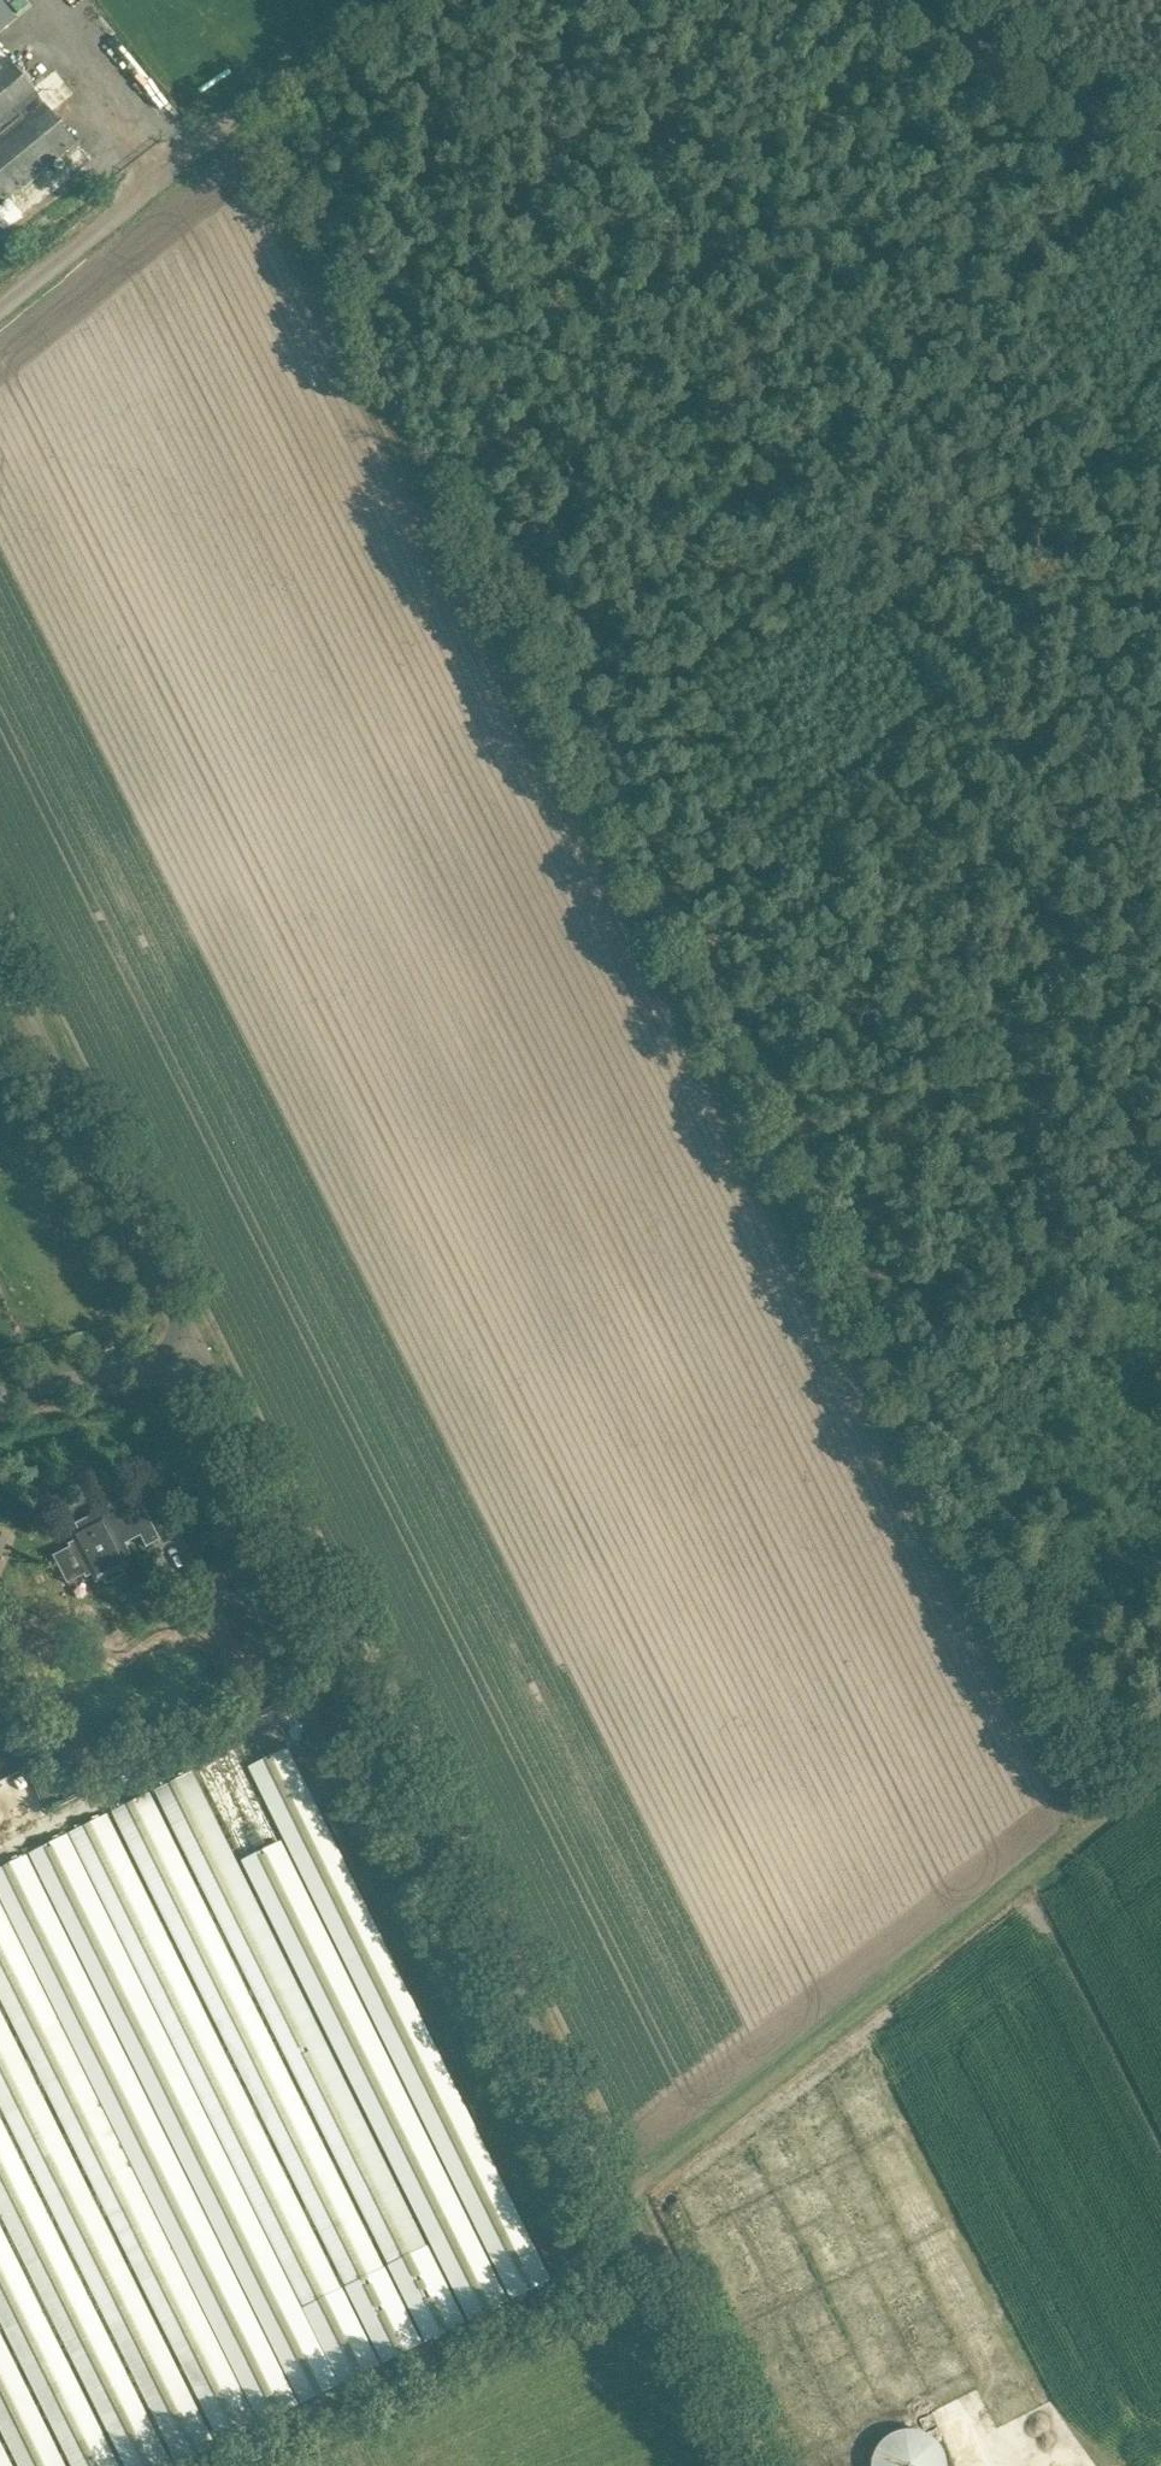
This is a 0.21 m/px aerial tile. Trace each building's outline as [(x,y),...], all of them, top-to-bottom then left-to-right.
[(18,20),(1,0),(0,0),(0,35),(18,20)] [(14,193),(31,214),(66,186),(48,165),(116,108),(48,23),(0,63),(0,205),(14,193)] [(148,1546),(161,1540),(144,1506),(137,1510),(130,1496),(77,1524),(79,1529),(70,1533),(75,1542),(70,1544),(76,1557),(78,1556),(83,1565),(81,1566),(87,1578),(92,1575),(96,1583),(105,1579),(107,1584),(125,1574),(123,1570),(131,1565),(127,1557),(132,1554),(126,1543),(142,1535),(148,1546)] [(554,2275),(276,1725),(0,1864),(0,2373),(8,2390),(0,2381),(0,2465),(168,2465),(175,2462),(176,2463),(219,2441),(218,2440),(231,2433),(206,2383),(234,2411),(244,2402),(255,2425),(554,2275)] [(327,1733),(306,1744),(292,1750),(318,1802),(352,1785),(327,1733)] [(932,2395),(793,2121),(753,2141),(892,2415),(932,2395)] [(939,2425),(933,2413),(919,2419),(924,2431),(939,2425)] [(942,2448),(938,2443),(932,2437),(924,2432),(914,2429),(906,2429),(897,2431),(888,2435),(882,2441),(878,2448),(876,2452),(874,2458),(873,2463),(873,2465),(947,2465),(946,2460),(942,2448)]
